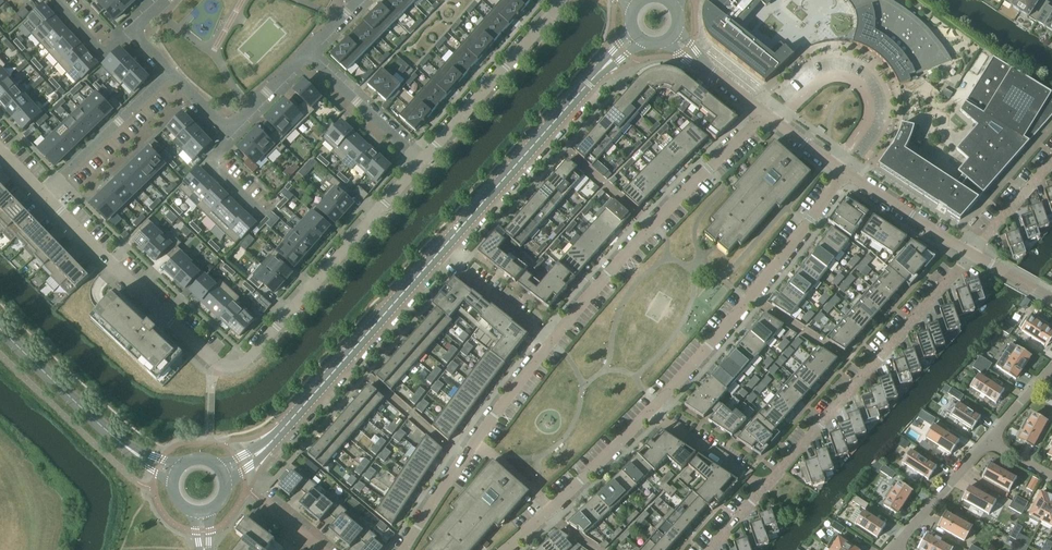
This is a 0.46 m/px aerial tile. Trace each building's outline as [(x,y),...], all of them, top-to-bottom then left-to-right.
[(114,0),(101,0),(98,3),(96,0),(91,5),(100,15),(105,10),(114,20),(124,11),(114,0)] [(124,11),(134,2),(132,0),(114,0),(124,11)] [(392,0),(386,0),(381,6),(396,21),(405,12),(392,0)] [(409,0),(392,0),(405,12),(413,4),(409,0)] [(517,16),(525,8),(516,0),(503,0),(501,2),(517,16)] [(702,17),(702,18),(702,20),(702,21),(702,22),(703,23),(703,24),(703,25),(704,26),(704,27),(704,29),(705,30),(705,31),(706,32),(706,33),(707,34),(708,35),(708,36),(709,37),(710,38),(711,39),(712,41),(713,42),(714,42),(715,43),(765,83),(794,56),(794,55),(793,56),(792,54),(790,53),(781,43),(770,53),(767,51),(763,48),(739,29),(761,3),(766,7),(772,0),(710,0),(707,3),(706,4),(705,6),(704,7),(704,9),(703,10),(703,12),(702,13),(702,14),(702,15),(702,16),(702,17)] [(847,1),(849,3),(851,5),(852,7),(854,10),(855,12),(856,15),(856,18),(857,21),(857,23),(857,26),(856,29),(853,43),(850,42),(850,43),(856,45),(862,47),(868,50),(873,53),(878,56),(882,60),(887,65),(890,70),(894,75),(897,80),(899,86),(911,81),(909,76),(950,61),(943,51),(936,41),(928,32),(919,23),(908,14),(895,6),(885,0),(846,0),(847,1)] [(1019,13),(1027,0),(1004,0),(1003,1),(1011,6),(1010,8),(1019,13)] [(1036,23),(1049,3),(1045,0),(1038,0),(1037,1),(1036,0),(1027,0),(1019,13),(1027,18),(1028,17),(1036,23)] [(517,16),(501,2),(493,11),(509,25),(517,16)] [(1051,34),(1051,4),(1049,3),(1036,23),(1045,28),(1044,29),(1051,34)] [(52,16),(43,6),(22,25),(32,35),(52,16)] [(396,21),(381,6),(373,14),(388,29),(396,21)] [(20,11),(17,14),(22,20),(26,17),(20,11)] [(509,25),(493,11),(485,20),(502,34),(509,25)] [(388,29),(373,14),(364,22),(380,38),(388,29)] [(61,26),(52,16),(32,35),(40,45),(61,26)] [(478,28),(494,43),(502,34),(485,20),(478,28)] [(356,31),(372,46),(380,38),(364,22),(356,31)] [(70,35),(61,26),(40,45),(49,54),(70,35)] [(470,37),(486,52),(494,43),(478,28),(470,37)] [(348,39),(363,54),(372,46),(356,31),(348,39)] [(79,45),(70,35),(49,54),(58,64),(79,45)] [(486,52),(470,37),(462,46),(478,60),(486,52)] [(363,54),(348,39),(340,48),(355,63),(363,54)] [(88,55),(79,45),(58,64),(67,74),(88,55)] [(454,55),(471,69),(478,60),(462,46),(454,55)] [(331,56),(347,72),(355,63),(340,48),(331,56)] [(129,60),(120,50),(102,67),(111,77),(129,60)] [(97,65),(88,55),(67,74),(76,84),(97,65)] [(471,69),(454,55),(446,64),(463,78),(471,69)] [(956,150),(968,160),(958,172),(963,176),(967,180),(983,194),(1029,142),(1051,116),(1051,94),(993,58),(960,111),(977,126),(956,150)] [(138,69),(129,60),(111,77),(112,77),(115,74),(124,83),(138,69)] [(439,73),(455,87),(463,78),(446,64),(439,73)] [(148,79),(138,69),(124,83),(135,94),(140,89),(139,87),(148,79)] [(377,94),(391,78),(382,69),(368,86),(377,94)] [(641,78),(639,80),(653,92),(654,91),(655,90),(656,90),(657,89),(659,88),(660,88),(661,88),(662,88),(665,87),(667,88),(668,88),(669,89),(671,89),(672,90),(673,91),(678,95),(689,80),(685,77),(682,75),(680,73),(678,72),(675,71),(672,70),(670,69),(667,69),(664,69),(661,69),(659,69),(656,70),(653,71),(651,72),(648,73),(646,74),(643,76),(641,78)] [(1,70),(0,72),(0,87),(9,79),(2,70),(1,70)] [(455,87),(439,73),(431,81),(447,96),(455,87)] [(391,78),(377,94),(386,102),(401,86),(391,78)] [(9,79),(0,87),(0,102),(16,87),(9,79)] [(639,80),(631,90),(647,104),(656,94),(653,92),(639,80)] [(699,88),(689,80),(678,95),(686,101),(682,106),(686,109),(690,104),(688,103),(699,88)] [(423,90),(439,105),(447,96),(431,81),(423,90)] [(315,92),(305,82),(295,92),(305,102),(300,107),(310,116),(315,111),(311,107),(322,96),(317,91),(315,92)] [(18,85),(16,87),(0,102),(7,110),(24,96),(26,94),(18,85)] [(710,97),(699,88),(688,103),(690,104),(698,111),(710,97)] [(949,99),(952,93),(945,89),(941,94),(949,99)] [(439,105),(423,90),(415,99),(432,113),(439,105)] [(631,90),(622,100),(638,114),(647,104),(631,90)] [(112,110),(95,93),(87,101),(104,118),(112,110)] [(24,96),(7,110),(15,119),(31,104),(24,96)] [(123,107),(113,97),(109,102),(118,111),(123,107)] [(738,119),(710,97),(698,111),(701,108),(716,120),(707,132),(716,140),(738,119)] [(408,108),(424,122),(432,113),(415,99),(408,108)] [(622,100),(613,109),(630,124),(638,114),(622,100)] [(104,118),(87,101),(78,109),(80,111),(96,126),(104,118)] [(296,111),(286,102),(276,111),(292,127),(301,117),(305,121),(310,116),(300,107),(296,111)] [(40,115),(31,104),(15,119),(24,129),(40,115)] [(399,117),(416,131),(424,122),(408,108),(399,117)] [(613,109),(605,119),(621,134),(630,124),(613,109)] [(72,118),(72,119),(87,134),(95,126),(80,111),(72,118)] [(292,127),(276,111),(267,121),(277,131),(272,135),(282,144),(286,140),(283,136),(292,127)] [(172,122),(167,127),(178,138),(192,125),(188,121),(190,120),(191,119),(185,113),(184,114),(183,115),(174,124),(173,123),(172,122)] [(72,118),(71,116),(62,125),(79,142),(87,134),(72,119),(72,118)] [(605,119),(596,129),(612,143),(621,134),(605,119)] [(351,132),(341,123),(337,128),(332,123),(323,133),(328,137),(324,141),(334,150),(332,152),(332,153),(351,132)] [(691,124),(682,133),(697,149),(708,138),(691,124)] [(79,142),(62,125),(54,133),(55,135),(56,134),(71,150),(79,142)] [(201,134),(192,125),(178,138),(186,147),(183,151),(201,134)] [(891,148),(878,166),(930,200),(961,220),(979,199),(961,188),(967,180),(963,176),(956,184),(905,151),(907,148),(908,145),(909,142),(910,139),(912,136),(913,133),(914,130),(914,128),(902,125),(901,127),(900,129),(899,132),(898,135),(897,138),(896,141),(894,144),(891,148)] [(596,129),(587,139),(604,153),(612,143),(596,129)] [(268,140),(258,130),(248,140),(264,155),(268,159),(277,150),(280,153),(286,148),(282,144),(272,135),(268,140)] [(361,141),(351,132),(332,153),(342,161),(361,141)] [(682,133),(674,141),(689,157),(697,149),(682,133)] [(71,150),(56,134),(55,135),(48,142),(63,158),(71,150)] [(210,144),(201,134),(183,151),(192,161),(210,144)] [(604,153),(587,139),(575,152),(592,167),(604,153)] [(48,142),(46,140),(37,148),(39,150),(38,151),(43,157),(44,156),(54,166),(63,158),(48,142)] [(163,149),(154,140),(149,144),(158,154),(163,149)] [(264,155),(248,140),(239,150),(249,159),(244,164),(253,174),(258,168),(255,165),(264,155)] [(370,150),(361,141),(342,161),(351,170),(370,150)] [(674,141),(665,149),(680,165),(689,157),(674,141)] [(736,193),(711,221),(714,224),(705,234),(715,243),(718,240),(721,242),(718,245),(728,255),(738,244),(741,247),(776,207),(779,209),(811,174),(775,142),(733,190),(736,193)] [(141,157),(158,175),(166,167),(150,149),(141,157)] [(665,149),(657,158),(672,174),(680,165),(665,149)] [(380,159),(370,150),(351,170),(352,171),(357,165),(366,173),(380,159)] [(158,175),(141,157),(133,165),(150,183),(158,175)] [(657,158),(648,166),(663,182),(672,174),(657,158)] [(390,168),(380,159),(366,173),(378,184),(383,178),(381,177),(390,168)] [(568,161),(556,174),(572,189),(584,175),(568,161)] [(150,183),(133,165),(125,173),(142,191),(150,183)] [(648,166),(640,175),(655,191),(663,182),(648,166)] [(208,178),(198,169),(179,189),(188,199),(208,178)] [(116,181),(133,199),(142,191),(125,173),(116,181)] [(293,179),(298,183),(303,177),(298,174),(293,179)] [(556,174),(547,184),(564,199),(572,189),(556,174)] [(6,175),(0,181),(0,199),(7,192),(3,187),(11,180),(6,175)] [(640,175),(632,184),(647,199),(655,191),(640,175)] [(350,192),(333,177),(328,183),(332,186),(324,196),(344,214),(353,204),(346,197),(350,192)] [(617,180),(614,177),(609,182),(612,185),(617,180)] [(217,188),(208,178),(188,199),(198,208),(217,188)] [(123,205),(125,207),(133,199),(116,181),(108,189),(124,205),(123,205)] [(547,184),(539,194),(555,208),(564,199),(547,184)] [(647,199),(632,184),(622,194),(638,208),(647,199)] [(368,195),(359,187),(354,191),(364,200),(368,195)] [(227,197),(217,188),(198,208),(207,217),(227,197)] [(7,192),(0,199),(0,217),(24,194),(20,189),(12,197),(7,192)] [(124,205),(108,189),(100,197),(115,212),(116,212),(123,205),(124,205)] [(1040,203),(1049,227),(1046,217),(1051,214),(1051,190),(1044,192),(1047,201),(1040,203)] [(24,194),(0,217),(0,224),(6,230),(25,211),(21,206),(29,198),(24,194)] [(539,194),(530,204),(546,218),(555,208),(539,194)] [(344,214),(324,196),(323,196),(327,200),(319,209),(315,205),(310,211),(321,220),(325,215),(335,224),(344,214)] [(115,212),(100,197),(92,205),(102,215),(101,216),(106,222),(107,221),(109,222),(118,214),(116,212),(115,212)] [(236,206),(227,197),(207,217),(216,226),(236,206)] [(845,198),(838,207),(841,209),(838,213),(835,211),(828,221),(851,238),(869,214),(845,198)] [(611,199),(603,208),(622,225),(631,216),(611,199)] [(1041,206),(1030,209),(1040,237),(1038,231),(1049,227),(1040,203),(1041,206)] [(530,204),(521,214),(538,228),(546,218),(530,204)] [(245,215),(236,206),(216,226),(226,235),(245,215)] [(30,216),(25,211),(6,230),(8,229),(16,238),(43,213),(38,208),(30,216)] [(595,217),(598,219),(614,234),(622,225),(603,208),(595,217)] [(1023,227),(1017,229),(1025,254),(1026,254),(1022,243),(1040,237),(1030,209),(1032,215),(1020,219),(1023,227)] [(329,227),(310,211),(302,221),(320,237),(329,227)] [(47,217),(43,213),(16,238),(25,247),(23,248),(24,249),(43,230),(39,225),(47,217)] [(521,214),(513,223),(529,238),(538,228),(521,214)] [(255,224),(245,215),(226,235),(235,245),(255,224)] [(868,239),(872,242),(884,224),(874,217),(862,235),(869,239),(868,239)] [(598,219),(590,228),(606,243),(614,234),(598,219)] [(163,234),(148,220),(139,230),(144,234),(136,243),(146,252),(163,234)] [(266,224),(263,221),(256,228),(260,231),(266,224)] [(320,237),(302,221),(293,231),(312,247),(320,237)] [(513,223),(504,233),(504,234),(509,238),(520,248),(529,238),(513,223)] [(872,242),(883,249),(895,231),(884,224),(872,242)] [(48,235),(43,230),(24,249),(33,258),(61,231),(56,227),(48,235)] [(478,253),(505,275),(514,263),(507,257),(510,253),(502,247),(509,238),(504,234),(504,233),(499,228),(478,253)] [(590,228),(582,237),(598,252),(606,243),(590,228)] [(831,228),(824,238),(842,251),(849,241),(831,228)] [(1025,254),(1017,229),(1016,230),(1017,232),(1005,237),(1006,241),(1001,242),(1004,251),(1009,249),(1012,259),(1025,254)] [(65,236),(61,231),(33,258),(33,259),(35,257),(44,266),(62,249),(57,244),(65,236)] [(312,247),(293,231),(295,233),(287,242),(285,240),(284,241),(303,257),(312,247)] [(895,231),(883,249),(892,255),(907,239),(895,231)] [(172,242),(163,234),(146,252),(156,261),(164,253),(169,257),(178,248),(181,244),(176,239),(172,242)] [(868,239),(869,239),(862,235),(857,242),(863,246),(868,239)] [(582,237),(574,246),(590,261),(598,252),(582,237)] [(824,238),(817,247),(834,260),(842,251),(824,238)] [(303,257),(284,241),(275,251),(285,259),(294,267),(303,257)] [(912,242),(889,268),(905,283),(910,287),(918,278),(915,275),(922,267),(925,270),(936,258),(912,242)] [(66,253),(62,249),(44,266),(52,275),(51,277),(79,250),(74,245),(66,253)] [(574,246),(566,255),(582,270),(590,261),(574,246)] [(817,247),(810,257),(827,270),(834,260),(817,247)] [(192,261),(178,248),(169,257),(173,262),(166,270),(175,279),(192,261)] [(83,255),(79,250),(51,277),(60,286),(80,267),(75,263),(83,255)] [(285,259),(275,251),(271,256),(275,259),(266,269),(283,284),(292,273),(281,264),(285,259)] [(566,255),(558,265),(575,279),(582,270),(566,255)] [(868,255),(862,262),(867,266),(873,259),(868,255)] [(856,256),(852,260),(856,264),(860,260),(856,256)] [(810,257),(803,266),(820,279),(827,270),(810,257)] [(514,263),(505,275),(515,282),(527,268),(520,262),(516,260),(514,263)] [(856,264),(852,260),(848,264),(852,268),(856,264)] [(207,275),(192,261),(175,279),(185,289),(193,280),(198,285),(207,275)] [(867,266),(862,262),(856,269),(860,273),(867,266)] [(84,272),(80,267),(60,286),(69,296),(97,269),(93,264),(84,272)] [(558,265),(550,274),(567,288),(575,279),(558,265)] [(803,266),(796,275),(813,289),(820,279),(803,266)] [(889,268),(880,278),(896,292),(905,283),(889,268)] [(283,284),(266,269),(257,279),(253,276),(249,281),(259,290),(263,285),(274,294),(283,284)] [(218,282),(208,273),(207,275),(198,285),(191,291),(201,301),(221,280),(220,280),(218,282)] [(518,284),(532,296),(541,285),(527,274),(518,284)] [(541,285),(532,296),(549,309),(558,298),(567,288),(550,274),(541,285)] [(839,274),(836,278),(840,282),(844,278),(839,274)] [(796,275),(788,285),(805,298),(813,289),(796,275)] [(851,275),(845,282),(849,286),(855,279),(851,275)] [(840,282),(836,278),(832,283),(836,287),(840,282)] [(880,278),(871,288),(888,302),(896,292),(880,278)] [(977,278),(965,283),(974,311),(975,311),(973,305),(985,301),(984,298),(989,296),(984,281),(979,282),(977,278)] [(432,305),(437,309),(452,322),(453,322),(450,320),(455,314),(455,313),(474,292),(468,287),(467,288),(455,279),(432,305)] [(230,289),(221,280),(201,301),(211,310),(230,289)] [(849,286),(845,282),(839,289),(843,293),(849,286)] [(958,301),(952,304),(960,329),(960,328),(957,317),(974,311),(965,283),(964,283),(966,289),(955,293),(958,301)] [(788,285),(781,294),(798,308),(805,298),(788,285)] [(888,302),(871,288),(863,298),(879,312),(888,302)] [(240,298),(230,289),(211,310),(220,319),(240,298)] [(475,292),(474,292),(455,313),(455,314),(460,309),(478,325),(492,309),(483,301),(483,300),(474,293),(475,292)] [(149,323),(116,293),(103,307),(91,320),(158,383),(184,355),(158,331),(160,329),(152,321),(149,323)] [(826,293),(822,297),(826,301),(830,297),(826,293)] [(798,308),(781,294),(772,305),(791,317),(798,308)] [(863,298),(859,295),(851,304),(854,307),(870,322),(879,312),(863,298)] [(272,305),(262,296),(257,301),(267,310),(272,305)] [(835,296),(829,303),(834,307),(840,300),(835,296)] [(826,301),(822,297),(818,301),(823,305),(826,301)] [(240,298),(220,319),(230,327),(247,309),(243,313),(234,304),(240,298)] [(834,307),(829,303),(823,310),(827,314),(834,307)] [(942,319),(936,321),(944,345),(945,345),(941,335),(960,329),(952,304),(951,304),(952,307),(940,311),(942,319)] [(854,307),(845,317),(862,332),(870,322),(854,307)] [(253,322),(257,319),(247,309),(230,327),(240,337),(248,328),(250,329),(255,324),(253,322)] [(437,309),(429,318),(444,332),(452,322),(437,309)] [(471,338),(488,351),(505,364),(504,363),(515,350),(516,350),(528,335),(511,321),(511,322),(495,310),(482,325),(471,338)] [(810,311),(806,315),(811,319),(814,315),(810,311)] [(825,317),(820,313),(814,320),(818,324),(825,317)] [(765,314),(757,323),(774,337),(784,325),(765,314)] [(811,319),(806,315),(802,319),(807,323),(811,319)] [(845,317),(837,327),(853,341),(862,332),(845,317)] [(429,318),(420,328),(435,342),(444,332),(429,318)] [(1044,346),(1051,334),(1051,332),(1046,328),(1048,326),(1038,319),(1037,322),(1030,318),(1029,320),(1026,318),(1020,328),(1022,330),(1021,331),(1044,346)] [(936,324),(926,327),(935,356),(936,355),(934,349),(944,345),(936,321),(936,324)] [(757,323),(749,332),(766,346),(774,337),(757,323)] [(1013,330),(1007,326),(1003,332),(1009,336),(1013,330)] [(853,341),(837,327),(826,340),(844,352),(853,341)] [(919,346),(913,348),(921,372),(918,361),(935,356),(926,327),(925,328),(927,334),(916,337),(919,346)] [(420,328),(411,338),(426,351),(435,342),(420,328)] [(469,336),(463,331),(458,338),(464,343),(469,336)] [(749,332),(742,341),(759,356),(766,346),(749,332)] [(411,338),(403,348),(418,361),(426,351),(411,338)] [(802,342),(798,338),(791,346),(796,350),(802,342)] [(785,339),(781,343),(786,347),(789,343),(785,339)] [(742,341),(734,350),(751,365),(759,356),(742,341)] [(468,343),(464,348),(470,352),(474,348),(468,343)] [(786,347),(781,343),(777,348),(782,352),(786,347)] [(1031,357),(1011,344),(996,367),(1016,380),(1031,357)] [(452,346),(447,352),(453,357),(458,350),(452,346)] [(403,348),(394,358),(409,371),(418,361),(403,348)] [(470,352),(464,348),(460,352),(466,357),(470,352)] [(790,348),(783,355),(788,359),(794,351),(790,348)] [(818,348),(810,357),(827,371),(837,360),(818,348)] [(913,350),(902,354),(912,382),(910,376),(921,372),(913,348),(912,348),(913,350)] [(734,350),(726,359),(743,374),(751,365),(734,350)] [(488,351),(481,361),(498,373),(505,364),(488,351)] [(453,357),(447,352),(441,359),(447,364),(453,357)] [(895,372),(889,374),(897,399),(898,398),(894,388),(912,382),(902,354),(904,360),(893,364),(895,372)] [(776,363),(780,367),(786,360),(782,356),(776,363)] [(980,356),(976,362),(988,370),(992,364),(980,356)] [(769,357),(765,362),(769,366),(773,361),(769,357)] [(810,357),(802,367),(818,381),(827,371),(810,357)] [(394,358),(385,368),(400,381),(409,371),(394,358)] [(726,359),(719,368),(735,383),(743,374),(726,359)] [(481,361),(474,370),(491,383),(498,373),(481,361)] [(453,362),(449,367),(455,371),(459,367),(453,362)] [(769,366),(765,362),(761,366),(766,370),(769,366)] [(988,370),(976,362),(972,368),(985,376),(988,370)] [(774,365),(768,372),(773,376),(779,369),(774,365)] [(436,366),(431,373),(437,378),(442,371),(436,366)] [(455,371),(449,367),(446,371),(452,376),(455,371)] [(802,367),(793,377),(809,391),(818,381),(802,367)] [(400,381),(385,368),(376,378),(391,391),(400,381)] [(719,368),(711,377),(727,392),(735,383),(719,368)] [(474,370),(467,380),(484,392),(491,383),(474,370)] [(437,378),(431,373),(425,380),(431,384),(437,378)] [(890,377),(879,381),(888,409),(889,409),(887,402),(897,399),(889,374),(890,377)] [(1003,391),(979,375),(978,374),(970,388),(971,388),(971,387),(996,403),(995,404),(996,404),(1004,391),(1003,391)] [(755,376),(751,381),(756,385),(759,380),(755,376)] [(767,376),(761,383),(766,387),(772,380),(767,376)] [(711,410),(715,414),(722,406),(718,402),(727,392),(711,377),(700,389),(701,390),(697,394),(697,393),(685,406),(704,418),(711,410)] [(793,377),(784,386),(801,401),(809,391),(793,377)] [(467,380),(460,389),(477,402),(484,392),(467,380)] [(438,381),(434,385),(440,390),(444,385),(438,381)] [(756,385),(751,381),(747,385),(752,389),(756,385)] [(881,387),(870,391),(879,418),(880,418),(878,412),(888,409),(879,381),(878,381),(881,387)] [(766,387),(761,383),(755,390),(759,394),(766,387)] [(440,390),(434,385),(431,390),(437,395),(440,390)] [(370,386),(361,396),(376,409),(385,399),(370,386)] [(784,386),(776,396),(792,411),(801,401),(784,386)] [(420,387),(414,394),(420,398),(426,392),(420,387)] [(952,388),(948,394),(960,402),(964,396),(952,388)] [(460,389),(453,399),(470,411),(477,402),(460,389)] [(743,390),(739,394),(744,398),(748,394),(743,390)] [(864,408),(858,410),(866,434),(863,424),(879,418),(870,391),(869,391),(871,396),(861,400),(864,408)] [(746,400),(751,404),(757,397),(753,393),(746,400)] [(420,398),(414,394),(409,400),(415,405),(420,398)] [(361,396),(352,406),(367,419),(376,409),(361,396)] [(776,396),(767,406),(784,420),(792,411),(776,396)] [(734,397),(729,403),(735,408),(740,402),(734,397)] [(453,399),(446,408),(463,421),(470,411),(453,399)] [(423,400),(420,404),(426,409),(429,404),(423,400)] [(722,406),(715,414),(709,422),(718,428),(735,408),(729,403),(724,408),(722,406)] [(951,416),(972,430),(971,430),(972,431),(981,418),(980,417),(979,418),(959,404),(958,403),(950,416),(951,417),(951,416)] [(426,409),(420,404),(416,409),(422,414),(426,409)] [(352,406),(343,416),(358,429),(367,419),(352,406)] [(767,406),(759,416),(775,430),(784,420),(767,406)] [(446,408),(439,418),(456,430),(463,421),(446,408)] [(749,408),(741,416),(746,421),(754,412),(749,408)] [(858,413),(847,416),(857,444),(855,438),(866,434),(858,410),(857,410),(858,413)] [(923,411),(919,417),(931,425),(935,419),(923,411)] [(746,421),(741,416),(736,412),(720,429),(732,437),(746,421)] [(1026,420),(1021,430),(1024,432),(1020,438),(1034,446),(1047,422),(1033,415),(1029,422),(1026,420)] [(343,416),(334,426),(349,439),(358,429),(343,416)] [(775,430),(759,416),(737,440),(761,456),(768,447),(766,445),(769,441),(772,444),(780,434),(775,430)] [(849,423),(838,426),(848,455),(848,454),(846,448),(857,444),(847,416),(849,423)] [(396,417),(391,423),(397,428),(402,421),(396,417)] [(456,430),(439,418),(432,427),(448,441),(456,430)] [(397,428),(391,423),(386,430),(392,435),(397,428)] [(950,454),(951,455),(959,442),(959,441),(958,442),(934,426),(933,425),(925,438),(926,439),(926,438),(950,454)] [(334,426),(326,435),(341,449),(349,439),(334,426)] [(832,445),(825,447),(833,471),(834,471),(830,460),(848,455),(838,426),(838,427),(840,433),(829,436),(832,445)] [(400,429),(397,434),(403,439),(406,434),(400,429)] [(650,443),(638,455),(655,472),(667,458),(681,470),(696,454),(661,431),(650,443)] [(403,439),(397,434),(393,439),(399,443),(403,439)] [(326,435),(317,445),(332,458),(341,449),(326,435)] [(426,436),(418,449),(435,461),(443,450),(426,436)] [(380,437),(375,444),(381,449),(386,442),(380,437)] [(900,438),(897,443),(906,449),(909,443),(900,438)] [(381,449),(375,444),(370,451),(376,455),(381,449)] [(929,444),(926,449),(931,453),(935,447),(929,444)] [(332,458),(317,445),(308,455),(323,468),(332,458)] [(826,450),(815,453),(825,482),(823,475),(833,471),(825,447),(826,450)] [(385,448),(382,453),(388,458),(391,453),(385,448)] [(418,449),(411,458),(429,470),(435,461),(418,449)] [(927,480),(928,481),(937,468),(936,467),(935,468),(911,452),(912,451),(911,451),(902,464),(903,465),(903,464),(928,480),(927,480)] [(388,458),(382,453),(378,458),(384,462),(388,458)] [(825,482),(815,453),(814,453),(817,460),(804,464),(806,468),(801,470),(806,485),(811,483),(812,486),(825,482)] [(638,455),(630,463),(645,478),(653,470),(654,472),(655,472),(638,455)] [(692,492),(713,511),(738,482),(699,456),(680,477),(688,485),(693,479),(689,477),(694,471),(707,483),(696,495),(692,492)] [(364,458),(359,465),(365,469),(370,463),(364,458)] [(411,458),(404,468),(422,480),(429,470),(411,458)] [(495,526),(498,528),(529,493),(493,461),(451,509),(455,512),(430,540),(433,543),(426,549),(473,549),(495,526)] [(630,463),(621,472),(636,487),(645,478),(630,463)] [(1017,479),(1016,478),(1015,479),(990,465),(990,464),(982,477),(983,478),(983,477),(1009,491),(1008,492),(1009,492),(1017,479)] [(365,469),(359,465),(354,471),(360,476),(365,469)] [(883,466),(880,471),(892,479),(896,473),(883,466)] [(371,467),(367,472),(373,477),(376,472),(371,467)] [(298,488),(302,492),(311,481),(296,468),(291,474),(283,484),(279,488),(290,497),(298,488)] [(404,468),(398,478),(416,490),(422,480),(404,468)] [(286,470),(278,480),(283,484),(291,474),(286,470)] [(662,490),(666,493),(669,489),(670,488),(667,485),(674,476),(669,471),(660,482),(665,486),(662,490)] [(373,477),(367,472),(363,477),(369,481),(373,477)] [(621,472),(613,480),(628,495),(636,487),(621,472)] [(346,482),(352,487),(357,480),(352,475),(346,482)] [(398,478),(391,488),(409,500),(416,490),(398,478)] [(613,480),(604,488),(619,503),(628,495),(613,480)] [(299,505),(310,514),(326,494),(323,497),(314,490),(317,486),(311,481),(302,492),(307,496),(299,505)] [(354,488),(360,493),(366,486),(359,482),(354,488)] [(888,500),(884,506),(897,515),(912,492),(898,483),(894,489),(891,487),(885,498),(888,500)] [(672,486),(670,488),(669,489),(674,494),(677,491),(672,486)] [(988,515),(989,515),(996,502),(995,501),(995,502),(970,488),(970,487),(969,487),(962,500),(963,501),(963,500),(988,514),(988,515)] [(391,488),(385,498),(403,510),(409,500),(391,488)] [(604,488),(596,496),(611,512),(619,503),(604,488)] [(669,489),(666,493),(671,498),(674,494),(669,489)] [(692,492),(683,502),(699,516),(707,507),(712,511),(713,511),(692,492)] [(652,493),(648,498),(651,502),(656,497),(652,493)] [(1041,522),(1051,501),(1051,499),(1041,493),(1029,515),(1031,517),(1030,519),(1038,523),(1039,521),(1041,522)] [(328,513),(332,517),(341,507),(326,494),(310,514),(320,523),(328,513)] [(596,496),(587,504),(602,520),(611,512),(596,496)] [(856,496),(852,502),(865,510),(869,505),(856,496)] [(1015,496),(1012,502),(1025,509),(1028,503),(1015,496)] [(403,510),(385,498),(376,513),(392,527),(403,510)] [(651,502),(648,498),(643,503),(646,506),(651,502)] [(659,498),(654,503),(658,506),(663,501),(659,498)] [(1041,522),(1051,527),(1051,501),(1041,522)] [(672,509),(671,509),(690,526),(699,516),(683,502),(675,511),(672,509)] [(1025,509),(1012,502),(1009,508),(1021,515),(1025,509)] [(587,504),(579,513),(593,528),(602,520),(587,504)] [(329,530),(340,539),(356,520),(341,507),(332,517),(337,521),(329,530)] [(671,509),(663,519),(682,536),(690,526),(671,509)] [(636,511),(631,515),(634,519),(639,514),(636,511)] [(863,511),(855,524),(856,525),(856,524),(877,538),(876,538),(877,539),(886,526),(885,525),(884,526),(864,512),(863,511)] [(646,512),(641,517),(644,520),(649,515),(646,512)] [(772,512),(759,516),(768,545),(769,544),(767,538),(779,534),(778,531),(783,529),(781,523),(778,514),(773,516),(772,512)] [(593,528),(579,513),(567,523),(577,530),(579,529),(585,536),(593,528)] [(954,518),(948,514),(940,528),(964,541),(972,528),(965,524),(967,521),(956,515),(954,518)] [(634,519),(631,515),(626,520),(630,524),(634,519)] [(746,537),(750,549),(752,549),(768,545),(759,516),(758,516),(761,523),(749,526),(752,535),(746,537)] [(644,520),(641,517),(636,522),(640,525),(644,520)] [(663,519),(654,529),(673,545),(682,536),(663,519)] [(275,541),(247,520),(237,533),(246,540),(238,549),(269,549),(275,541)] [(358,539),(362,543),(371,532),(356,520),(340,539),(350,548),(358,539)] [(830,527),(841,534),(845,529),(834,522),(830,527)] [(1016,524),(1009,537),(1015,540),(1022,528),(1016,524)] [(619,528),(614,533),(618,536),(622,531),(619,528)] [(649,541),(659,549),(669,549),(673,545),(654,529),(657,532),(649,541)] [(559,531),(549,540),(558,549),(577,549),(581,546),(559,531)] [(628,531),(623,536),(626,539),(631,534),(628,531)] [(362,543),(367,547),(364,549),(383,549),(387,545),(371,532),(362,543)] [(618,536),(614,533),(610,538),(613,541),(618,536)] [(626,539),(623,536),(618,540),(622,544),(626,539)] [(746,537),(745,537),(746,540),(734,544),(736,549),(750,549),(746,537)] [(952,549),(928,537),(921,549),(952,549)] [(831,549),(832,549),(857,549),(838,538),(831,549)] [(540,548),(543,549),(558,549),(549,540),(540,548)] [(1051,545),(1051,543),(1046,540),(1041,549),(1049,549),(1051,545)] [(609,545),(605,541),(601,546),(605,549),(609,545)] [(649,541),(641,549),(659,549),(649,541)]
